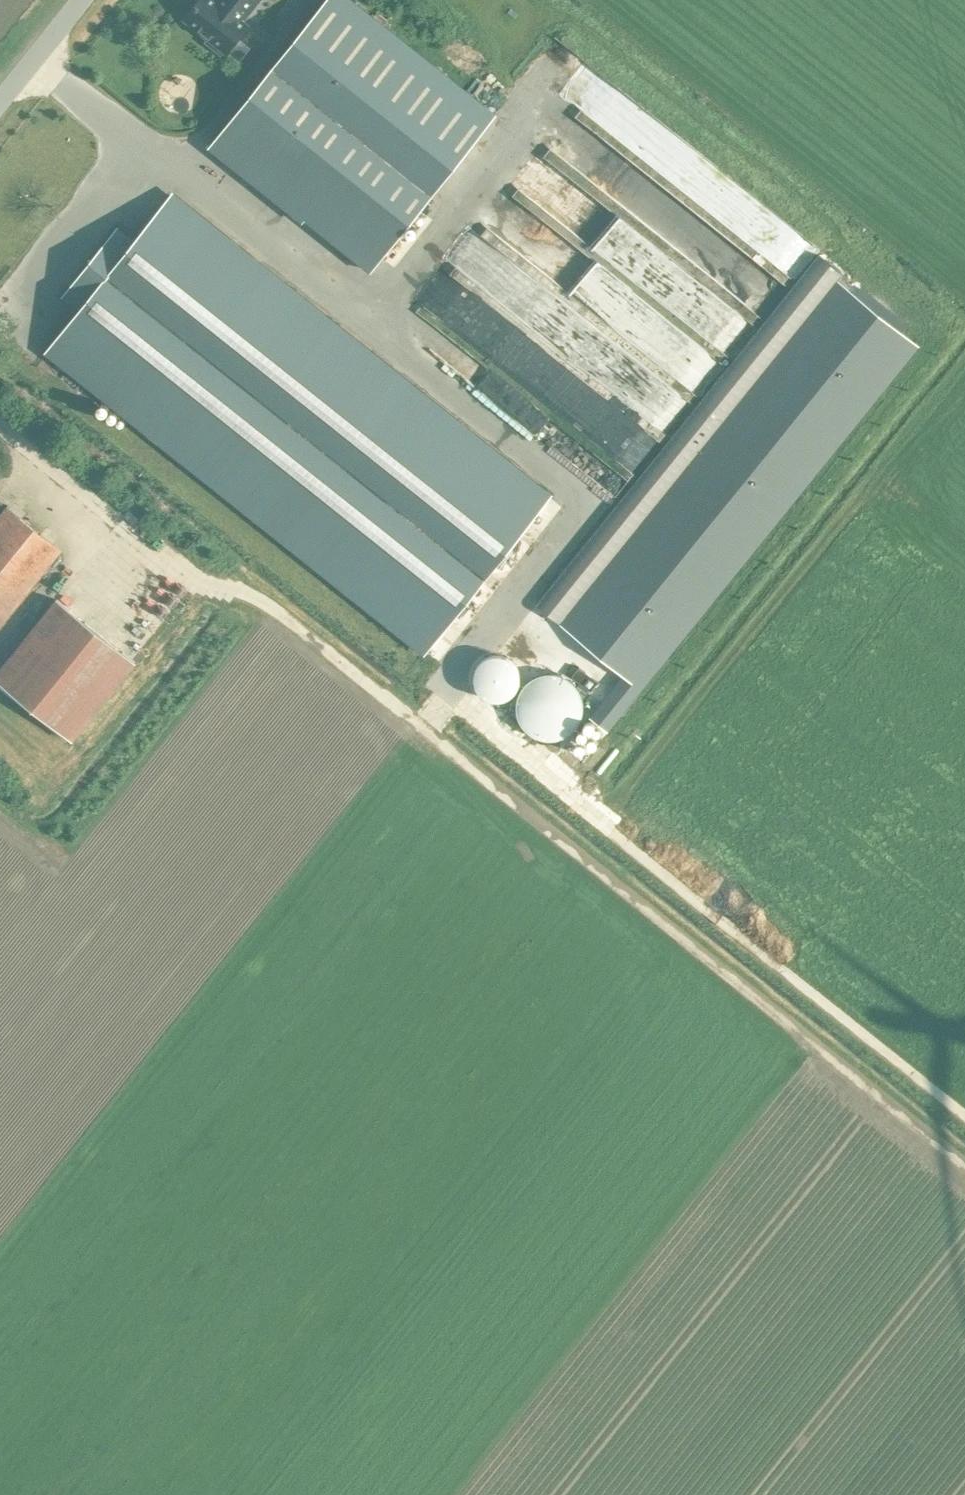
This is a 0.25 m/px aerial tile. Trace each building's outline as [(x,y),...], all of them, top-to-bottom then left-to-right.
[(215,0),(199,0),(189,12),(213,31),(208,37),(224,49),(228,44),(230,46),(251,20),(245,15),(257,0),(221,0),(219,3),(215,0)] [(368,270),(492,115),(347,0),(327,0),(211,145),(368,270)] [(80,309),(48,350),(425,650),(548,496),(171,195),(134,242),(120,231),(67,298),(80,309)] [(561,624),(837,281),(836,280),(841,273),(818,254),(536,603),(561,624)] [(917,345),(901,332),(854,294),(837,281),(561,624),(625,675),(591,717),(606,729),(917,345)] [(439,348),(490,390),(503,375),(451,332),(439,348)] [(60,550),(7,507),(0,515),(0,624),(60,550)] [(72,740),(135,661),(57,598),(0,668),(0,682),(72,740)] [(494,662),(507,640),(493,632),(480,654),(494,662)]
